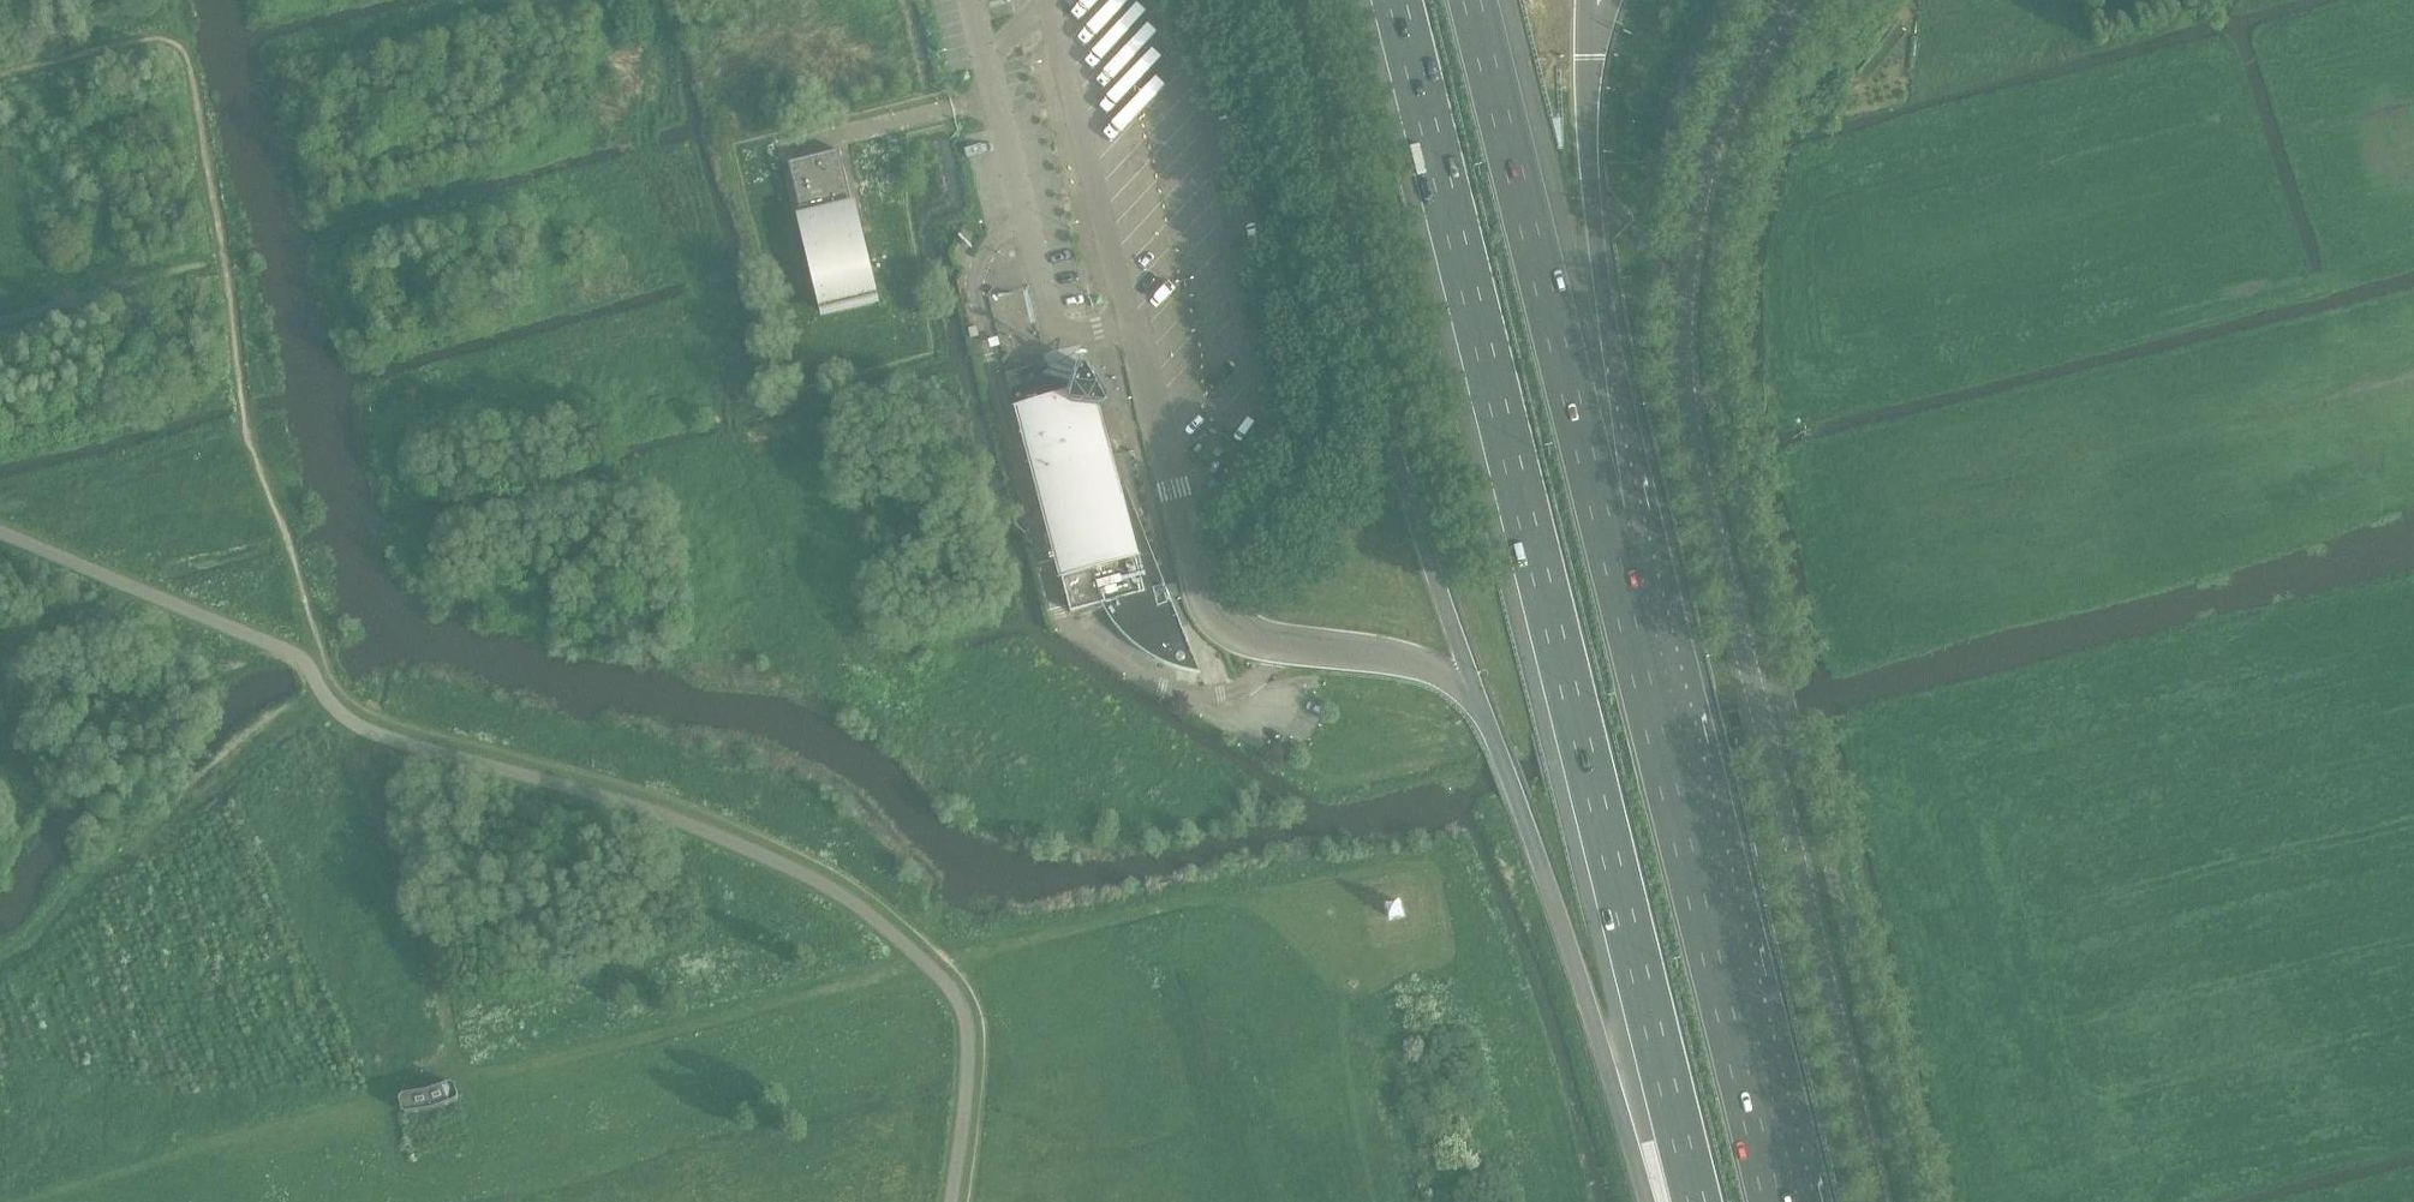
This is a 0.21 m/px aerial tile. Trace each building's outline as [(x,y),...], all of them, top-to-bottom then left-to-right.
[(839,151),(789,163),(825,315),(876,302),(839,151)] [(1074,384),(1052,377),(1049,365),(1007,376),(1019,423),(1021,422),(1054,548),(1050,550),(1053,561),(1057,560),(1067,595),(1062,596),(1065,607),(1070,606),(1072,613),(1102,605),(1105,610),(1108,615),(1115,625),(1123,634),(1131,643),(1141,650),(1151,657),(1156,660),(1165,664),(1174,668),(1184,671),(1201,674),(1200,672),(1197,672),(1137,520),(1146,517),(1129,454),(1110,459),(1098,410),(1102,410),(1104,410),(1107,409),(1108,408),(1110,407),(1110,406),(1110,404),(1111,403),(1111,401),(1110,400),(1110,399),(1091,370),(1090,369),(1089,368),(1087,367),(1086,367),(1084,367),(1083,367),(1081,368),(1080,369),(1079,370),(1078,371),(1077,372),(1074,384)] [(447,1106),(456,1102),(457,1102),(458,1101),(458,1100),(459,1100),(459,1099),(459,1098),(459,1097),(457,1088),(456,1087),(456,1086),(455,1086),(454,1085),(453,1085),(452,1084),(451,1084),(450,1084),(449,1085),(442,1088),(435,1090),(428,1093),(420,1094),(413,1095),(405,1096),(404,1096),(403,1097),(402,1097),(402,1098),(401,1098),(401,1099),(401,1100),(400,1101),(400,1102),(401,1102),(401,1103),(403,1111),(403,1112),(403,1113),(404,1113),(404,1114),(405,1114),(406,1114),(406,1115),(407,1115),(415,1114),(422,1113),(429,1111),(439,1109),(447,1106)]
